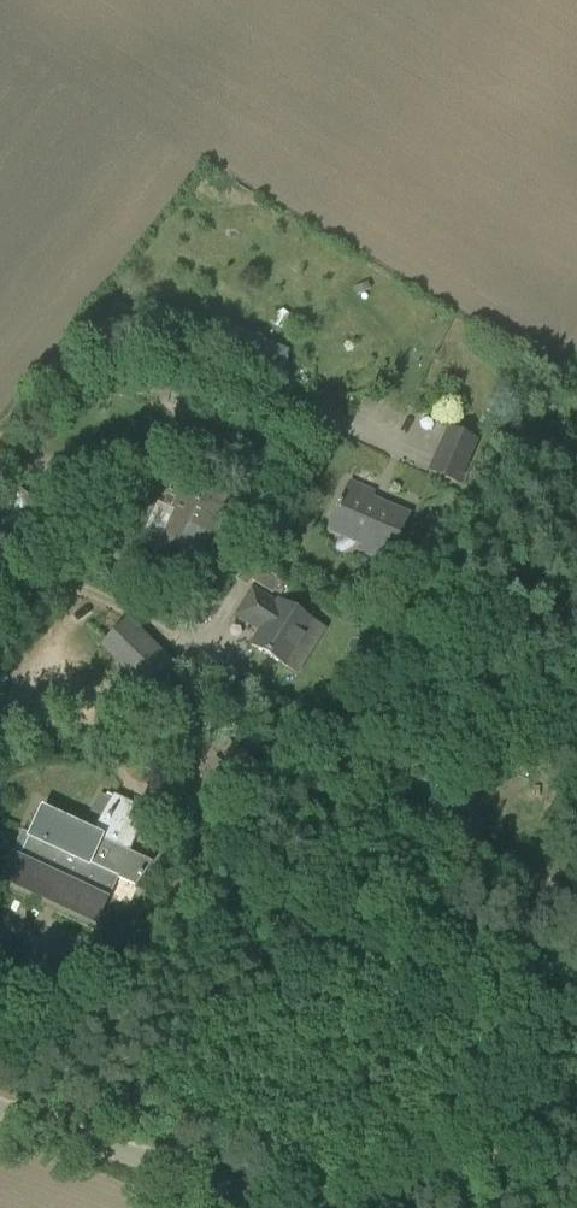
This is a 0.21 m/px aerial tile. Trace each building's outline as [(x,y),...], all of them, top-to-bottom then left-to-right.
[(458,485),(478,441),(447,427),(427,471),(458,485)] [(177,479),(189,452),(167,443),(155,469),(177,479)] [(225,516),(238,487),(208,473),(199,491),(183,484),(178,495),(183,498),(162,546),(198,562),(210,535),(217,538),(226,517),(225,516)] [(392,563),(412,517),(373,501),(377,492),(354,482),(334,527),(367,541),(363,550),(392,563)] [(247,561),(235,581),(247,588),(251,582),(272,595),(281,581),(247,561)] [(280,604),(256,589),(239,616),(264,631),(255,646),(289,666),(316,621),(283,600),(280,604)] [(147,692),(174,664),(127,619),(99,648),(147,692)] [(114,795),(91,836),(43,813),(32,837),(22,831),(11,854),(13,856),(3,878),(98,922),(118,879),(134,887),(152,863),(129,853),(148,811),(114,795)]
